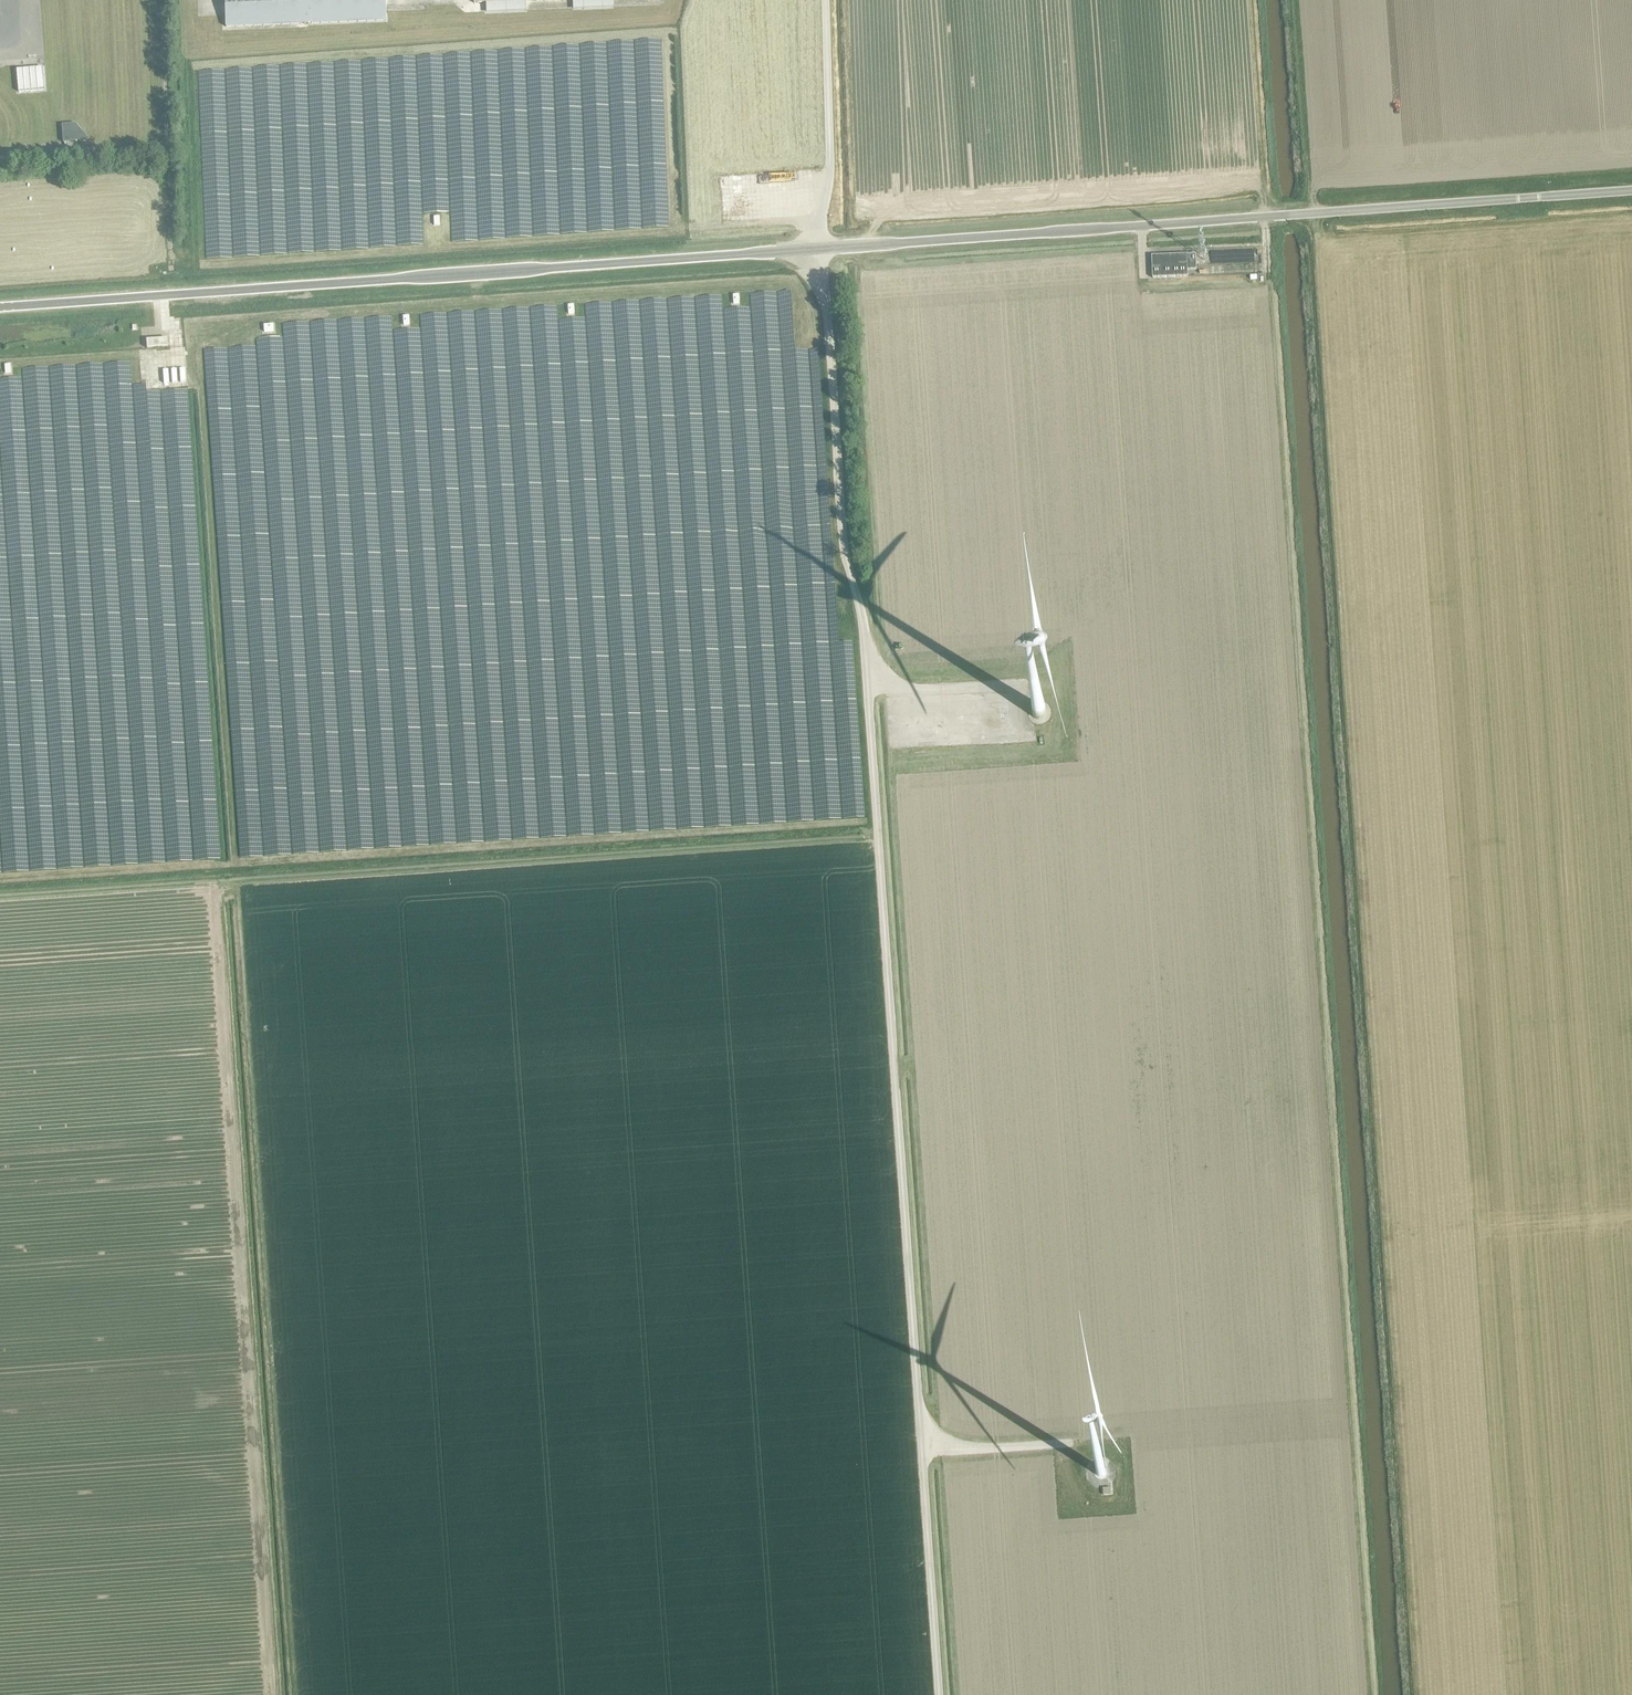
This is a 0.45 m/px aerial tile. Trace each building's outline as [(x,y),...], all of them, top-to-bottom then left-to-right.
[(225,26),(385,20),(385,0),(224,0),(225,26)] [(16,70),(18,91),(44,89),(42,68),(16,70)] [(1152,277),(1188,276),(1187,269),(1196,269),(1196,254),(1151,255),(1152,277)] [(167,338),(146,340),(147,348),(168,347),(167,338)] [(315,371),(288,372),(289,386),(316,385),(315,371)] [(559,506),(583,503),(583,499),(584,491),(584,490),(585,477),(580,477),(578,496),(574,496),(573,501),(568,500),(567,493),(548,490),(552,489),(541,488),(540,481),(539,491),(542,515),(558,513),(559,506)] [(637,483),(637,496),(667,495),(667,482),(637,483)] [(663,596),(662,576),(632,577),(633,597),(663,596)] [(564,719),(680,711),(678,686),(650,688),(650,693),(603,697),(603,690),(582,692),(582,685),(562,686),(564,719)] [(1032,711),(1032,712),(1032,713),(1032,714),(1032,715),(1033,716),(1033,717),(1034,717),(1034,718),(1035,718),(1035,719),(1036,719),(1037,719),(1037,720),(1038,720),(1039,720),(1040,720),(1041,720),(1041,719),(1042,719),(1043,719),(1043,718),(1044,718),(1045,717),(1045,716),(1046,716),(1046,715),(1046,714),(1047,713),(1047,712),(1047,711),(1046,711),(1046,710),(1046,709),(1045,708),(1045,707),(1044,707),(1044,706),(1043,706),(1042,706),(1042,705),(1041,705),(1040,705),(1039,705),(1038,705),(1037,705),(1036,705),(1036,706),(1035,706),(1034,707),(1033,707),(1033,708),(1033,709),(1032,709),(1032,710),(1032,711)] [(1105,1473),(1105,1472),(1105,1471),(1105,1470),(1104,1470),(1104,1469),(1103,1469),(1103,1468),(1102,1468),(1101,1468),(1100,1468),(1099,1468),(1098,1468),(1098,1469),(1097,1469),(1097,1470),(1096,1471),(1096,1472),(1096,1473),(1096,1474),(1097,1474),(1097,1475),(1097,1476),(1098,1476),(1099,1477),(1100,1477),(1101,1477),(1102,1477),(1103,1477),(1103,1476),(1104,1476),(1104,1475),(1105,1475),(1105,1474),(1105,1473)]
